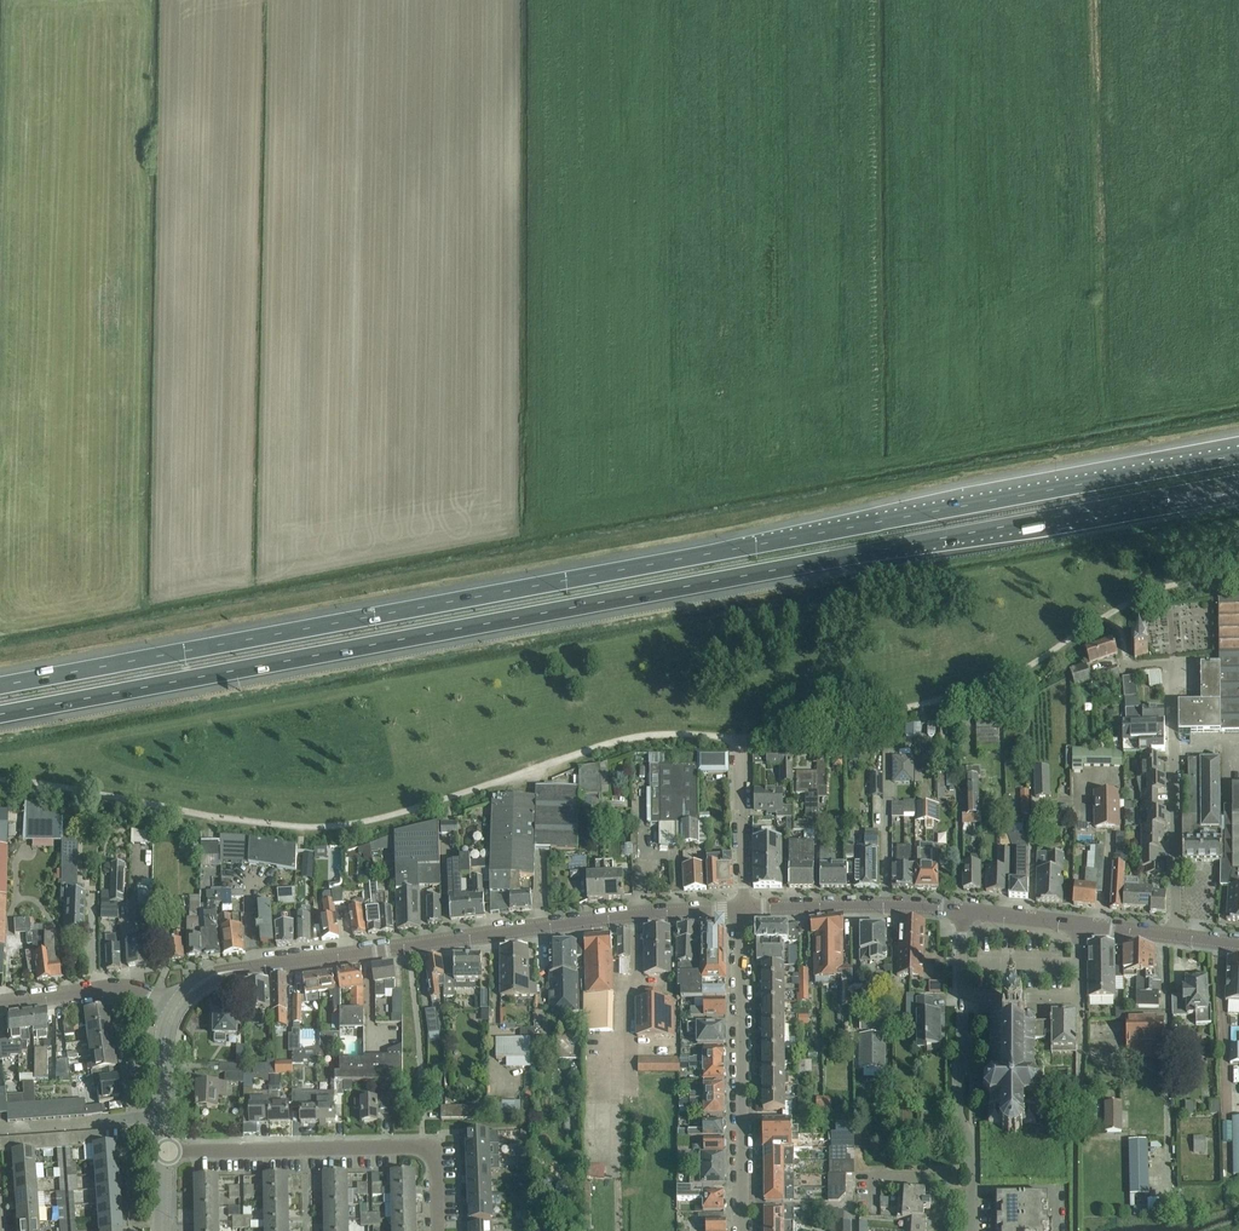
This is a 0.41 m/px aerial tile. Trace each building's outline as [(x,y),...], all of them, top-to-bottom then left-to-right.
[(1231,597),(1218,597),(1218,620),(1231,620),(1231,597)] [(1118,655),(1112,639),(1084,648),(1090,664),(1118,655)] [(1132,644),(1135,657),(1148,655),(1145,641),(1132,644)] [(1075,685),(1091,680),(1086,665),(1070,670),(1075,685)] [(1116,667),(1100,672),(1102,680),(1119,675),(1116,667)] [(1161,671),(1160,671),(1148,672),(1150,687),(1162,686),(1161,671)] [(1231,676),(1202,676),(1202,689),(1231,689),(1231,676)] [(1137,696),(1135,678),(1123,679),(1125,697),(1137,696)] [(1231,689),(1202,689),(1202,700),(1231,700),(1231,689)] [(1231,700),(1202,700),(1202,712),(1231,712),(1231,700)] [(976,716),(976,717),(978,752),(1000,751),(999,724),(1003,724),(1002,706),(995,708),(996,711),(976,716)] [(1126,723),(1152,722),(1152,721),(1164,721),(1164,708),(1125,709),(1126,723)] [(1231,712),(1202,712),(1202,723),(1231,723),(1231,712)] [(1122,725),(1123,737),(1123,753),(1153,752),(1165,751),(1165,742),(1165,741),(1164,723),(1153,724),(1152,724),(1152,723),(1152,722),(1126,723),(1126,725),(1122,725)] [(1231,723),(1202,723),(1202,736),(1231,736),(1231,723)] [(910,725),(906,726),(906,727),(906,738),(915,738),(915,724),(910,725)] [(1121,740),(1113,740),(1113,751),(1121,751),(1121,740)] [(842,759),(843,745),(830,746),(830,759),(834,759),(834,766),(842,766),(842,759)] [(1072,751),(1072,773),(1083,773),(1083,767),(1083,766),(1123,766),(1123,751),(1121,751),(1113,751),(1072,751)] [(783,753),(768,754),(768,765),(781,764),(781,782),(792,781),(792,764),(792,753),(783,753)] [(698,754),(698,765),(699,773),(729,773),(728,754),(698,754)] [(1144,779),(1163,778),(1163,764),(1157,764),(1157,756),(1141,756),(1141,779),(1144,779)] [(913,773),(913,758),(894,758),(894,773),(913,773)] [(1188,760),(1188,816),(1182,816),(1183,862),(1221,862),(1220,886),(1229,886),(1227,921),(1238,922),(1238,787),(1232,787),(1232,812),(1224,812),(1224,821),(1220,821),(1219,760),(1188,760)] [(806,794),(807,822),(794,822),(794,830),(818,830),(818,788),(826,788),(826,763),(817,763),(817,773),(797,773),(797,783),(797,794),(806,794)] [(607,765),(593,765),(581,765),(581,794),(607,794),(607,765)] [(651,765),(651,824),(661,824),(662,845),(682,845),(682,849),(690,849),(691,849),(690,845),(691,845),(706,845),(706,823),(699,823),(699,822),(699,773),(698,765),(670,765),(651,765)] [(966,768),(967,797),(979,796),(978,779),(979,779),(980,779),(980,768),(966,768)] [(1049,769),(1035,770),(1035,798),(1050,797),(1049,769)] [(883,776),(872,776),(872,797),(883,796),(883,776)] [(1144,779),(1141,779),(1138,779),(1140,793),(1141,793),(1141,803),(1157,802),(1157,793),(1165,793),(1165,778),(1163,778),(1144,779)] [(492,805),(490,876),(490,877),(491,913),(507,911),(510,911),(511,911),(511,903),(512,879),(512,877),(514,877),(520,877),(534,877),(535,849),(578,850),(578,838),(579,788),(556,788),(556,782),(552,782),(544,782),(544,787),(536,787),(536,797),(514,796),(492,796),(492,805)] [(1120,791),(1097,790),(1096,827),(1119,827),(1120,791)] [(1020,815),(1029,814),(1028,791),(1020,791),(1020,815)] [(786,818),(789,818),(793,818),(793,810),(782,810),(782,792),(756,792),(756,797),(753,797),(753,805),(756,806),(756,811),(777,811),(777,818),(786,818)] [(967,815),(962,815),(963,825),(980,825),(980,815),(979,815),(979,796),(967,797),(967,815)] [(45,813),(25,801),(21,840),(61,841),(62,817),(45,813)] [(1157,802),(1141,803),(1142,813),(1144,813),(1144,827),(1164,827),(1166,827),(1166,812),(1158,812),(1157,802)] [(893,804),(893,819),(904,819),(904,804),(893,804)] [(441,822),(441,833),(456,833),(456,822),(441,822)] [(395,833),(395,848),(396,868),(398,931),(420,929),(419,886),(441,886),(439,823),(395,833)] [(1008,836),(1008,838),(1015,855),(1015,881),(1010,881),(1009,895),(1009,898),(1028,899),(1028,837),(1023,836),(1023,827),(1008,826),(1008,836)] [(1164,827),(1144,827),(1141,827),(1142,852),(1158,852),(1158,841),(1164,841),(1164,827)] [(866,848),(855,848),(855,828),(847,828),(847,855),(855,855),(854,888),(879,888),(879,837),(866,837),(866,848)] [(153,834),(132,830),(132,844),(153,844),(153,834)] [(395,833),(368,843),(369,849),(395,848),(395,833)] [(1116,855),(1114,855),(1114,866),(1125,867),(1125,833),(1116,833),(1116,855)] [(940,834),(939,844),(948,844),(948,834),(940,834)] [(249,864),(250,839),(221,836),(221,862),(249,864)] [(781,838),(753,838),(754,888),(782,888),(781,838)] [(250,839),(249,864),(296,871),(297,846),(250,839)] [(62,841),(61,880),(60,891),(66,891),(64,929),(84,930),(85,892),(77,892),(79,842),(62,841)] [(201,843),(181,841),(180,850),(201,852),(201,843)] [(203,856),(221,855),(221,841),(203,841),(203,856)] [(369,849),(368,843),(357,847),(358,853),(363,852),(365,862),(371,860),(369,849)] [(789,888),(814,888),(814,844),(789,844),(789,888)] [(916,867),(915,889),(927,889),(927,844),(923,844),(920,844),(920,851),(916,851),(916,867)] [(927,844),(927,889),(939,890),(940,851),(935,851),(935,844),(927,844)] [(10,847),(10,850),(12,853),(16,853),(18,850),(18,847),(16,845),(12,845),(10,847)] [(893,876),(892,889),(915,889),(916,867),(911,867),(911,846),(897,846),(897,867),(893,867),(893,876)] [(1076,886),(1074,905),(1094,907),(1095,892),(1096,892),(1102,893),(1105,847),(1097,847),(1096,853),(1095,870),(1087,869),(1085,886),(1085,887),(1076,886)] [(820,849),(820,888),(847,888),(847,866),(829,866),(829,849),(820,849)] [(1009,895),(1010,881),(1011,850),(999,849),(999,862),(1002,862),(1002,868),(988,867),(987,892),(1009,895)] [(311,853),(302,852),(301,867),(309,868),(311,853)] [(1158,852),(1142,852),(1142,860),(1158,859),(1158,852)] [(1038,854),(1036,902),(1062,904),(1064,857),(1038,854)] [(732,864),(731,855),(707,856),(709,890),(719,889),(733,888),(732,864)] [(470,856),(460,857),(460,863),(461,878),(470,877),(470,879),(473,879),(474,896),(472,896),(472,907),(471,907),(472,918),(485,917),(485,914),(483,882),(490,882),(489,860),(470,861),(470,856)] [(971,866),(963,866),(964,890),(979,890),(981,890),(980,857),(973,857),(971,857),(971,866)] [(606,900),(605,862),(596,863),(596,874),(587,874),(588,901),(606,900)] [(613,862),(605,862),(606,900),(623,899),(622,873),(614,873),(613,862)] [(683,866),(684,891),(707,890),(706,866),(705,866),(705,862),(691,863),(691,865),(683,866)] [(111,863),(110,902),(125,902),(125,863),(111,863)] [(460,863),(448,863),(451,920),(472,918),(471,907),(472,907),(472,896),(462,897),(461,878),(460,863)] [(1113,866),(1112,876),(1110,909),(1122,910),(1123,908),(1125,867),(1114,866),(1113,866)] [(511,903),(511,911),(532,909),(531,891),(522,892),(521,892),(520,877),(514,877),(512,877),(512,879),(511,903)] [(1125,878),(1123,908),(1137,909),(1138,887),(1138,879),(1125,878)] [(376,881),(377,892),(385,891),(384,880),(376,881)] [(371,901),(366,904),(367,910),(368,922),(369,934),(381,933),(377,895),(377,892),(376,881),(370,881),(371,901)] [(323,896),(326,918),(319,919),(322,940),(339,938),(335,906),(343,905),(343,892),(344,884),(331,885),(332,893),(325,893),(323,896)] [(1137,909),(1151,910),(1152,892),(1153,888),(1138,887),(1137,909)] [(293,905),(295,889),(278,890),(279,904),(293,905)] [(430,891),(428,891),(428,924),(441,923),(440,897),(433,897),(433,890),(430,890),(430,891)] [(207,892),(207,903),(222,903),(222,897),(222,891),(220,891),(207,892)] [(1151,910),(1150,913),(1165,914),(1166,892),(1152,892),(1151,910)] [(386,899),(386,894),(377,895),(381,933),(394,932),(394,931),(393,920),(392,908),(387,908),(386,899)] [(259,905),(259,907),(260,926),(256,926),(257,932),(261,932),(261,942),(262,943),(264,944),(274,943),(273,931),(271,903),(261,904),(259,905)] [(350,908),(354,936),(366,934),(365,922),(362,906),(358,907),(350,908)] [(144,966),(150,966),(148,929),(151,929),(151,915),(152,915),(152,907),(137,908),(138,934),(127,935),(128,963),(129,967),(144,964),(144,966)] [(102,908),(102,918),(119,919),(119,908),(118,908),(102,908)] [(206,932),(202,932),(202,957),(220,955),(219,943),(216,913),(208,914),(205,914),(206,932)] [(231,927),(234,954),(245,953),(244,941),(242,926),(241,914),(233,915),(232,913),(231,913),(231,916),(232,927),(231,927)] [(294,923),(290,923),(290,914),(283,915),(283,923),(275,924),(277,947),(294,946),(294,923)] [(297,915),(297,942),(311,942),(311,915),(297,915)] [(843,915),(829,917),(831,931),(826,932),(827,936),(828,937),(828,978),(842,978),(842,983),(843,1005),(850,1005),(850,983),(853,983),(852,966),(843,966),(843,932),(843,915)] [(232,927),(231,916),(219,917),(223,955),(234,954),(231,927),(232,927)] [(831,931),(829,917),(810,920),(812,933),(815,933),(816,978),(828,978),(828,937),(827,936),(826,932),(831,931)] [(14,918),(15,933),(20,933),(25,933),(26,933),(26,944),(27,944),(32,944),(33,950),(26,951),(28,973),(35,972),(36,972),(37,981),(61,978),(59,966),(58,960),(56,961),(55,961),(54,952),(54,935),(53,935),(53,927),(52,927),(44,927),(44,931),(34,932),(34,931),(34,925),(30,925),(30,924),(30,918),(14,918)] [(910,977),(913,921),(900,921),(899,951),(897,951),(896,976),(910,977)] [(913,921),(910,977),(922,978),(925,922),(913,921)] [(678,988),(681,988),(681,999),(726,998),(725,928),(723,924),(702,925),(702,952),(699,952),(699,963),(699,974),(680,974),(678,974),(678,988)] [(788,925),(769,925),(769,936),(773,936),(773,962),(781,962),(784,962),(784,954),(784,953),(784,942),(798,942),(798,924),(799,924),(788,926),(788,925)] [(769,925),(756,925),(757,942),(757,962),(769,962),(773,962),(773,936),(769,936),(769,925)] [(678,926),(677,938),(677,962),(678,962),(696,963),(696,940),(699,940),(699,926),(678,926)] [(644,928),(644,940),(645,974),(671,974),(670,927),(644,928)] [(861,964),(885,964),(885,927),(861,927),(861,964)] [(167,942),(169,950),(170,962),(185,960),(181,931),(174,932),(175,941),(167,942)] [(202,932),(186,932),(188,959),(202,957),(202,932)] [(585,937),(586,994),(583,994),(585,1031),(612,1031),(613,993),(611,934),(585,937)] [(105,936),(106,948),(107,971),(108,971),(121,970),(120,947),(118,947),(118,946),(117,935),(105,936)] [(566,966),(565,943),(549,943),(551,1012),(552,1012),(552,1023),(566,1022),(566,1012),(579,1011),(578,976),(566,976),(565,971),(562,971),(562,966),(566,966)] [(577,943),(565,943),(566,966),(562,966),(562,971),(565,971),(566,976),(578,976),(578,973),(577,973),(577,956),(581,956),(580,945),(577,946),(577,943)] [(1114,943),(1088,943),(1088,980),(1088,998),(1101,998),(1114,998),(1114,990),(1123,990),(1122,978),(1122,948),(1114,948),(1114,943)] [(1136,973),(1137,946),(1124,946),(1123,978),(1136,978),(1136,985),(1136,1008),(1157,1009),(1158,993),(1144,992),(1145,973),(1136,973)] [(1154,947),(1137,946),(1136,973),(1145,973),(1144,992),(1158,993),(1161,993),(1161,982),(1154,982),(1154,947)] [(501,997),(537,996),(536,984),(530,984),(528,947),(501,948),(501,997)] [(799,947),(789,947),(789,965),(799,965),(799,947)] [(444,977),(445,989),(445,998),(455,998),(455,982),(482,982),(482,956),(454,956),(455,976),(444,977)] [(432,1000),(440,999),(438,978),(444,977),(441,958),(426,960),(432,1000)] [(1238,1002),(1238,959),(1228,958),(1226,1002),(1238,1002)] [(678,962),(678,974),(680,974),(699,974),(699,963),(696,963),(678,962)] [(393,990),(393,1002),(393,1015),(403,1015),(402,990),(395,990),(395,980),(393,965),(373,967),(375,983),(375,997),(386,997),(385,990),(393,990)] [(760,979),(784,979),(784,966),(762,966),(762,974),(760,974),(760,979)] [(341,1013),(341,1027),(364,1027),(364,1011),(363,989),(364,989),(361,969),(338,972),(338,973),(340,990),(341,992),(351,991),(351,1011),(342,1011),(341,1011),(341,1013)] [(801,970),(800,970),(800,974),(800,978),(800,1002),(809,1002),(809,970),(801,970)] [(341,992),(340,990),(335,990),(333,973),(318,975),(320,993),(334,991),(336,1013),(341,1013),(341,1011),(342,1011),(341,992)] [(287,1011),(286,974),(272,975),(273,1026),(287,1026),(286,1011),(287,1011)] [(303,977),(306,995),(301,995),(301,1003),(319,1001),(318,994),(320,993),(318,975),(303,977)] [(1196,1023),(1211,1023),(1210,1006),(1208,1006),(1208,998),(1207,998),(1206,977),(1194,977),(1194,980),(1186,981),(1187,988),(1183,989),(1183,988),(1182,988),(1182,989),(1183,989),(1183,996),(1172,997),(1172,999),(1173,999),(1173,1015),(1194,1015),(1196,1015),(1196,1023)] [(269,979),(245,981),(247,1009),(270,1007),(269,979)] [(784,979),(760,979),(760,983),(763,983),(763,991),(784,991),(784,979)] [(944,982),(934,982),(934,992),(944,992),(944,982)] [(784,991),(763,991),(763,998),(760,998),(760,1003),(784,1003),(784,991)] [(906,1008),(915,1008),(915,994),(907,994),(906,1008)] [(672,998),(635,999),(636,1036),(673,1035),(672,998)] [(933,999),(916,999),(917,1050),(917,1048),(927,1047),(927,1044),(941,1044),(941,1033),(939,1033),(939,1026),(941,1026),(940,1012),(932,1012),(932,1008),(933,1008),(933,999)] [(691,1017),(724,1017),(725,1017),(725,1001),(704,1001),(704,1008),(691,1008),(691,1017)] [(784,1015),(784,1003),(760,1003),(760,1006),(763,1006),(763,1015),(784,1015)] [(991,1013),(989,1013),(989,1014),(991,1014),(991,1077),(989,1077),(989,1078),(990,1078),(985,1083),(984,1082),(983,1084),(985,1084),(985,1092),(983,1093),(984,1094),(986,1093),(990,1098),(989,1098),(989,1100),(991,1100),(991,1109),(989,1109),(989,1125),(1000,1125),(1002,1124),(1004,1128),(1003,1130),(1003,1131),(1005,1129),(1009,1131),(1008,1134),(1010,1134),(1010,1132),(1015,1132),(1016,1134),(1017,1133),(1016,1131),(1020,1129),(1022,1131),(1023,1130),(1021,1128),(1026,1125),(1041,1125),(1041,1116),(1041,1109),(1035,1109),(1035,1100),(1036,1100),(1036,1098),(1035,1098),(1040,1094),(1041,1094),(1042,1093),(1040,1092),(1040,1085),(1042,1084),(1041,1083),(1040,1083),(1035,1079),(1036,1079),(1036,1077),(1035,1077),(1035,1040),(1045,1040),(1045,1034),(1051,1034),(1051,1048),(1077,1048),(1077,1044),(1078,1044),(1078,1041),(1077,1041),(1077,1013),(1052,1013),(1052,1022),(1035,1022),(1035,1020),(1036,1020),(1036,1018),(1034,1019),(1032,1017),(1032,1015),(1031,1015),(1030,1016),(1027,1016),(1027,1014),(1025,1012),(1022,1012),(1022,1009),(1023,1009),(1023,1006),(1022,1006),(1022,1005),(1019,1005),(1019,1006),(1006,1006),(1006,1005),(1003,1005),(1003,1006),(1002,1006),(1002,1009),(1003,1009),(1003,1013),(992,1013),(992,1011),(991,1011),(991,1013)] [(85,1025),(109,1022),(107,1007),(84,1010),(85,1025)] [(47,1009),(33,1011),(33,1032),(34,1037),(46,1035),(45,1030),(47,1030),(47,1020),(47,1009)] [(429,1033),(434,1033),(439,1032),(436,1009),(425,1010),(429,1033)] [(33,1011),(20,1012),(21,1057),(22,1057),(23,1052),(26,1052),(27,1044),(30,1043),(28,1033),(33,1032),(33,1011)] [(20,1012),(7,1014),(7,1036),(8,1036),(8,1039),(0,1040),(0,1051),(1,1057),(9,1056),(19,1056),(19,1057),(21,1057),(20,1012)] [(63,1028),(75,1026),(73,1012),(65,1013),(63,1023),(63,1028)] [(226,1035),(238,1035),(238,1033),(239,1033),(239,1026),(238,1026),(238,1015),(215,1014),(215,1042),(226,1043),(226,1035)] [(784,1015),(763,1015),(763,1022),(760,1022),(760,1026),(784,1026),(784,1015)] [(861,1018),(861,1031),(886,1031),(893,1031),(893,1018),(861,1018)] [(1127,1058),(1139,1057),(1164,1057),(1163,1019),(1126,1020),(1127,1058)] [(109,1022),(85,1025),(88,1040),(111,1037),(109,1022)] [(724,1045),(724,1025),(716,1025),(716,1024),(707,1025),(698,1025),(688,1025),(688,1034),(698,1034),(698,1045),(724,1045)] [(75,1027),(75,1026),(63,1028),(64,1035),(73,1034),(73,1028),(75,1027)] [(788,1026),(784,1026),(760,1026),(760,1030),(763,1030),(763,1039),(788,1039),(788,1026)] [(339,1033),(320,1033),(320,1045),(339,1045),(339,1033)] [(885,1036),(861,1036),(861,1070),(885,1070),(885,1062),(885,1036)] [(111,1037),(88,1040),(90,1056),(113,1053),(111,1037)] [(531,1059),(530,1038),(496,1039),(497,1060),(531,1059)] [(789,1039),(788,1039),(763,1039),(763,1046),(760,1046),(760,1050),(784,1050),(790,1050),(789,1039)] [(1230,1045),(1230,1064),(1238,1064),(1238,1045),(1230,1045)] [(681,1059),(681,1064),(724,1064),(724,1049),(703,1049),(703,1058),(692,1058),(692,1059),(689,1059),(689,1046),(681,1046),(681,1059)] [(33,1074),(33,1079),(47,1079),(47,1049),(34,1049),(33,1074)] [(784,1062),(784,1050),(760,1050),(760,1054),(763,1054),(763,1062),(784,1062)] [(68,1059),(78,1057),(78,1051),(67,1052),(68,1059)] [(113,1053),(90,1056),(92,1071),(91,1071),(91,1072),(114,1068),(115,1068),(113,1053)] [(303,1053),(293,1053),(293,1064),(303,1064),(303,1053)] [(679,1056),(638,1056),(638,1071),(679,1071),(679,1056)] [(364,1059),(340,1059),(341,1081),(343,1081),(344,1081),(385,1082),(394,1082),(403,1082),(403,1057),(364,1057),(364,1059)] [(276,1074),(275,1060),(268,1060),(268,1064),(265,1064),(265,1074),(276,1074)] [(798,1061),(798,1079),(811,1080),(812,1062),(798,1061)] [(292,1062),(276,1062),(276,1074),(292,1074),(292,1062)] [(763,1069),(760,1069),(760,1074),(784,1074),(784,1062),(763,1062),(763,1069)] [(220,1073),(226,1073),(245,1074),(245,1065),(220,1064),(220,1073)] [(724,1064),(681,1064),(680,1069),(695,1069),(695,1070),(701,1070),(701,1078),(704,1078),(704,1079),(724,1079),(724,1064)] [(839,1074),(839,1064),(828,1064),(828,1074),(839,1074)] [(70,1067),(62,1067),(62,1082),(70,1082),(70,1067)] [(114,1068),(91,1072),(92,1081),(100,1080),(101,1087),(97,1087),(98,1091),(98,1096),(99,1103),(113,1101),(112,1097),(119,1096),(116,1077),(114,1068)] [(245,1074),(226,1073),(225,1082),(232,1083),(244,1083),(245,1074)] [(784,1074),(760,1074),(760,1078),(763,1078),(763,1086),(785,1086),(788,1086),(788,1074),(784,1074)] [(271,1076),(271,1090),(280,1090),(280,1076),(271,1076)] [(344,1095),(343,1081),(341,1081),(336,1081),(336,1095),(344,1095)] [(394,1082),(385,1082),(385,1099),(355,1099),(355,1110),(362,1110),(362,1122),(377,1122),(377,1114),(390,1113),(389,1100),(394,1100),(394,1082)] [(198,1084),(197,1107),(199,1107),(199,1105),(208,1105),(207,1107),(218,1108),(218,1098),(226,1099),(227,1085),(198,1084)] [(690,1100),(725,1100),(725,1085),(704,1085),(704,1093),(690,1093),(690,1100)] [(785,1086),(763,1086),(763,1093),(760,1093),(761,1098),(785,1098),(785,1086)] [(270,1121),(270,1092),(253,1092),(253,1088),(244,1088),(244,1124),(258,1124),(260,1124),(260,1121),(270,1121)] [(309,1094),(301,1094),(301,1090),(293,1090),(293,1104),(302,1103),(302,1107),(301,1107),(301,1123),(318,1123),(318,1107),(310,1107),(309,1094)] [(270,1121),(270,1124),(289,1123),(289,1104),(279,1104),(279,1091),(270,1092),(270,1121)] [(326,1107),(318,1107),(318,1123),(335,1122),(335,1106),(334,1107),(334,1093),(326,1093),(326,1107)] [(785,1110),(785,1098),(761,1098),(761,1102),(763,1102),(763,1110),(785,1110)] [(725,1100),(690,1100),(690,1107),(703,1107),(703,1113),(704,1113),(704,1116),(725,1116),(725,1100)] [(70,1117),(78,1116),(77,1101),(69,1102),(70,1117)] [(78,1116),(85,1116),(85,1107),(84,1101),(77,1101),(78,1116)] [(62,1118),(70,1117),(69,1102),(61,1103),(62,1118)] [(46,1119),(54,1118),(53,1103),(45,1104),(46,1119)] [(54,1118),(62,1118),(61,1103),(53,1103),(54,1118)] [(1105,1103),(1106,1132),(1121,1132),(1121,1103),(1105,1103)] [(31,1120),(39,1119),(38,1104),(30,1105),(31,1120)] [(39,1119),(46,1119),(45,1104),(38,1104),(39,1119)] [(15,1121),(23,1120),(22,1105),(14,1106),(15,1121)] [(23,1120),(31,1120),(30,1105),(22,1105),(23,1120)] [(101,1105),(85,1107),(85,1116),(102,1114),(101,1105)] [(7,1121),(15,1121),(14,1106),(6,1106),(7,1113),(7,1121)] [(488,1108),(442,1108),(442,1120),(488,1120),(488,1108)] [(688,1137),(723,1137),(723,1131),(724,1131),(724,1121),(703,1121),(703,1130),(688,1130),(688,1137)] [(764,1135),(799,1135),(799,1128),(792,1128),(792,1121),(763,1121),(764,1135)] [(835,1123),(835,1135),(856,1135),(857,1123),(835,1123)] [(244,1124),(243,1124),(244,1134),(258,1134),(258,1124),(244,1124)] [(917,1135),(917,1126),(908,1126),(908,1135),(917,1135)] [(102,1130),(95,1131),(96,1145),(103,1145),(102,1130)] [(96,1145),(95,1131),(87,1132),(88,1146),(93,1146),(96,1145)] [(80,1146),(79,1132),(72,1133),(73,1147),(80,1146)] [(87,1132),(79,1132),(80,1146),(83,1146),(88,1146),(87,1132)] [(467,1146),(489,1145),(489,1132),(467,1133),(467,1146)] [(73,1147),(72,1133),(64,1133),(65,1147),(70,1147),(73,1147)] [(53,1134),(45,1135),(46,1149),(54,1148),(53,1134)] [(57,1148),(62,1148),(60,1134),(53,1134),(54,1148),(57,1148)] [(30,1136),(31,1150),(33,1150),(39,1149),(38,1135),(30,1136)] [(45,1135),(38,1135),(39,1149),(46,1149),(45,1135)] [(799,1135),(764,1135),(764,1149),(765,1149),(792,1149),(792,1142),(799,1142),(799,1135)] [(854,1148),(854,1135),(831,1135),(831,1148),(847,1148),(854,1148)] [(22,1136),(15,1137),(16,1151),(23,1150),(22,1136)] [(30,1136),(22,1136),(23,1150),(31,1150),(30,1136)] [(7,1137),(0,1138),(0,1143),(1,1152),(8,1151),(7,1137)] [(15,1137),(7,1137),(8,1151),(11,1151),(16,1151),(15,1137)] [(1205,1137),(1193,1138),(1194,1148),(1205,1148),(1205,1137)] [(694,1154),(724,1154),(725,1154),(725,1139),(705,1139),(705,1146),(693,1146),(694,1154)] [(887,1139),(887,1147),(897,1147),(897,1139),(887,1139)] [(103,1145),(96,1145),(93,1146),(94,1154),(94,1160),(116,1158),(115,1144),(103,1145)] [(490,1157),(489,1145),(467,1146),(468,1158),(490,1157)] [(1147,1145),(1129,1146),(1130,1201),(1148,1200),(1147,1145)] [(88,1146),(83,1146),(84,1160),(94,1160),(94,1154),(93,1146),(88,1146)] [(831,1148),(829,1148),(829,1149),(830,1149),(830,1148),(833,1148),(833,1161),(851,1161),(850,1157),(847,1157),(847,1148),(831,1148)] [(792,1149),(765,1149),(765,1162),(793,1162),(793,1157),(792,1157),(792,1149)] [(23,1150),(16,1151),(11,1151),(12,1166),(34,1164),(33,1150),(31,1150),(23,1150)] [(701,1171),(724,1171),(724,1156),(690,1156),(690,1164),(701,1164),(701,1171)] [(490,1170),(490,1157),(468,1158),(468,1171),(490,1170)] [(116,1158),(94,1160),(95,1174),(117,1173),(116,1158)] [(833,1174),(828,1174),(828,1175),(845,1174),(855,1174),(854,1164),(854,1161),(851,1161),(833,1161),(829,1161),(829,1162),(833,1162),(833,1174)] [(765,1162),(765,1175),(784,1175),(784,1167),(796,1167),(799,1164),(799,1162),(793,1162),(765,1162)] [(35,1179),(34,1164),(12,1166),(13,1181),(35,1179)] [(491,1182),(490,1170),(468,1171),(469,1183),(491,1182)] [(724,1171),(701,1171),(702,1178),(691,1178),(691,1185),(724,1185),(724,1171)] [(78,1176),(72,1176),(73,1191),(96,1189),(118,1187),(117,1173),(95,1174),(96,1182),(79,1183),(78,1176)] [(392,1189),(416,1188),(415,1173),(392,1173),(392,1189)] [(325,1190),(348,1190),(348,1174),(324,1175),(325,1190)] [(845,1174),(828,1175),(828,1188),(846,1188),(846,1175),(855,1175),(855,1174),(845,1174)] [(793,1175),(784,1175),(765,1175),(765,1189),(794,1189),(794,1183),(793,1183),(793,1175)] [(265,1191),(289,1191),(288,1176),(265,1176),(265,1191)] [(196,1193),(219,1192),(219,1177),(195,1178),(196,1193)] [(37,1194),(35,1179),(13,1181),(15,1195),(37,1194)] [(491,1182),(469,1183),(469,1195),(491,1195),(491,1182)] [(894,1186),(894,1191),(899,1191),(898,1203),(898,1204),(897,1218),(906,1219),(906,1217),(924,1218),(924,1210),(923,1210),(923,1205),(923,1202),(925,1202),(925,1193),(912,1192),(912,1185),(894,1186)] [(119,1202),(118,1187),(96,1189),(97,1204),(119,1202)] [(416,1188),(392,1189),(393,1204),(416,1203),(416,1188)] [(846,1188),(828,1188),(828,1202),(839,1202),(846,1194),(846,1188)] [(703,1211),(724,1211),(724,1194),(694,1195),(694,1189),(677,1189),(677,1201),(703,1201),(703,1211)] [(794,1189),(765,1189),(765,1202),(794,1202),(794,1189)] [(348,1205),(348,1190),(325,1190),(325,1205),(348,1205)] [(289,1206),(289,1191),(265,1191),(265,1207),(289,1206)] [(65,1192),(60,1192),(56,1192),(57,1207),(61,1206),(66,1206),(65,1192)] [(219,1208),(219,1192),(196,1193),(196,1208),(219,1208)] [(38,1208),(37,1194),(15,1195),(16,1210),(38,1208)] [(492,1207),(491,1195),(469,1195),(470,1208),(492,1207)] [(1042,1229),(1048,1229),(1048,1218),(1044,1218),(1044,1211),(1042,1211),(1042,1207),(1048,1207),(1048,1196),(997,1196),(997,1207),(1003,1207),(1003,1211),(1002,1211),(1002,1218),(997,1218),(997,1229),(1003,1229),(1003,1230),(1043,1230),(1042,1229)] [(119,1202),(97,1204),(98,1218),(120,1217),(119,1202)] [(416,1219),(416,1203),(393,1204),(393,1219),(416,1219)] [(348,1205),(325,1205),(325,1221),(349,1220),(348,1205)] [(289,1206),(265,1207),(266,1222),(289,1221),(289,1206)] [(229,1207),(219,1208),(196,1208),(196,1223),(220,1223),(220,1216),(230,1216),(229,1207)] [(238,1207),(229,1207),(230,1216),(232,1216),(232,1223),(242,1222),(242,1216),(240,1216),(240,1207),(238,1207)] [(244,1216),(242,1216),(242,1222),(252,1222),(252,1207),(244,1207),(244,1216)] [(492,1220),(492,1207),(470,1208),(470,1221),(492,1220)] [(39,1223),(38,1208),(16,1210),(17,1224),(39,1223)] [(765,1223),(794,1223),(794,1209),(765,1209),(765,1223)] [(820,1209),(820,1222),(837,1222),(837,1211),(832,1209),(821,1209),(820,1209)] [(727,1221),(724,1221),(724,1214),(710,1214),(710,1215),(705,1215),(705,1214),(699,1215),(699,1227),(706,1227),(706,1230),(727,1230),(727,1221)] [(120,1217),(98,1218),(99,1230),(121,1230),(120,1217)] [(905,1230),(911,1230),(926,1230),(927,1219),(924,1218),(906,1217),(906,1219),(905,1230)] [(416,1219),(393,1219),(393,1230),(417,1230),(416,1219)] [(325,1221),(325,1230),(349,1230),(349,1220),(325,1221)] [(289,1221),(266,1222),(266,1230),(289,1230),(289,1221)] [(39,1223),(17,1224),(17,1230),(39,1230),(39,1223)] [(220,1223),(196,1223),(196,1230),(220,1230),(220,1223)] [(765,1223),(766,1230),(793,1230),(793,1228),(794,1228),(794,1223),(765,1223)] [(850,1223),(844,1223),(837,1223),(837,1230),(850,1230),(850,1223)]
